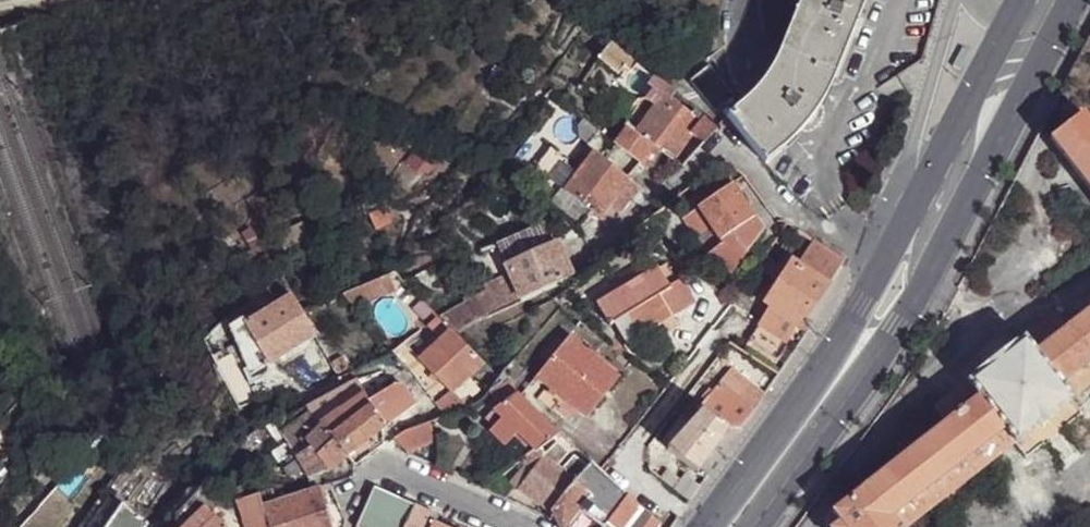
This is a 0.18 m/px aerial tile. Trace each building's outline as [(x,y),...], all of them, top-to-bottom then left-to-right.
[(723,118),(762,163),(778,147),(788,137),(803,121),(814,106),(825,89),(835,75),(854,26),(865,0),(805,0),(783,55),(775,67),(770,75),(759,89),(755,94),(743,107),(737,115),(733,110),(723,118)] [(598,62),(623,78),(634,60),(610,44),(598,62)] [(702,67),(686,92),(718,115),(735,91),(702,67)] [(626,125),(613,140),(638,161),(651,145),(671,158),(689,133),(699,142),(717,124),(697,109),(689,102),(686,105),(671,94),(674,91),(652,74),(647,82),(653,86),(646,98),(653,103),(633,130),(626,125)] [(689,102),(674,91),(671,94),(686,105),(689,102)] [(646,98),(626,125),(633,130),(653,103),(646,98)] [(1083,113),(1052,137),(1089,187),(1089,122),(1083,113)] [(689,133),(671,158),(680,166),(699,142),(689,133)] [(563,188),(547,208),(574,230),(590,210),(594,212),(610,225),(640,185),(628,177),(593,149),(578,169),(564,158),(551,177),(563,188)] [(695,206),(696,207),(719,245),(706,254),(702,256),(728,275),(760,230),(729,186),(695,206)] [(719,245),(696,207),(682,215),(706,254),(719,245)] [(843,259),(812,241),(797,266),(787,260),(761,301),(767,305),(798,325),(843,259)] [(516,296),(567,273),(553,242),(503,265),(516,296)] [(606,326),(611,323),(627,313),(640,336),(691,307),(677,284),(666,289),(653,267),(593,304),(606,326)] [(244,323),(257,346),(269,364),(315,336),(300,311),(290,296),(244,323)] [(798,325),(767,305),(754,322),(783,341),(794,349),(805,330),(798,325)] [(1068,326),(1035,353),(1059,384),(1089,360),(1089,309),(1068,326)] [(627,313),(611,323),(623,344),(640,336),(627,313)] [(1035,353),(1068,326),(1056,313),(1024,338),(1035,353)] [(783,341),(754,322),(744,339),(772,357),(783,341)] [(231,331),(241,356),(257,346),(244,323),(231,331)] [(451,329),(448,326),(442,331),(445,335),(451,329)] [(451,329),(445,335),(418,360),(451,391),(468,376),(484,361),(461,337),(451,329)] [(979,397),(1035,353),(1024,338),(967,382),(979,397)] [(560,348),(548,363),(536,379),(587,418),(615,379),(565,341),(560,348)] [(541,358),(548,363),(560,348),(553,343),(541,358)] [(402,344),(390,350),(392,352),(402,367),(414,356),(402,344)] [(1016,444),(1072,400),(1059,384),(1035,353),(979,397),(1005,429),(1016,444)] [(1089,386),(1089,360),(1059,384),(1072,400),(1089,386)] [(738,399),(750,382),(730,367),(718,382),(738,399)] [(468,376),(451,391),(461,400),(469,393),(473,397),(481,389),(468,376)] [(344,386),(308,406),(312,411),(320,421),(363,393),(356,379),(344,386)] [(498,406),(513,391),(502,382),(488,397),(498,406)] [(727,429),(739,429),(764,393),(750,382),(738,399),(718,382),(698,405),(702,408),(666,448),(697,473),(727,429)] [(945,422),(979,397),(967,382),(935,406),(945,422)] [(388,386),(366,399),(385,427),(417,404),(404,388),(388,386)] [(363,393),(320,421),(346,455),(380,430),(385,427),(366,399),(363,393)] [(558,432),(516,393),(494,410),(502,419),(518,435),(534,450),(553,436),(558,432)] [(1005,429),(979,397),(945,422),(832,509),(838,519),(829,526),(830,526),(878,526),(892,517),(1005,429)] [(306,407),(299,398),(291,405),(297,414),(306,407)] [(1083,414),(1072,400),(1016,444),(1025,457),(1045,445),(1046,446),(1070,428),(1069,426),(1083,414)] [(502,419),(494,410),(484,420),(493,429),(502,419)] [(320,421),(312,411),(291,426),(280,433),(288,445),(298,461),(304,470),(307,477),(327,471),(347,456),(346,455),(320,421)] [(280,433),(291,426),(284,416),(269,428),(283,449),(288,445),(280,433)] [(502,419),(493,429),(490,432),(506,447),(514,439),(518,435),(502,419)] [(436,440),(429,421),(404,431),(392,439),(407,451),(436,440)] [(1016,444),(1005,429),(892,517),(899,526),(908,526),(1016,444)] [(347,456),(355,465),(384,444),(380,430),(346,455),(347,456)] [(530,453),(534,450),(518,435),(514,439),(530,453)] [(558,443),(553,436),(534,450),(530,453),(520,460),(524,464),(510,483),(551,515),(553,514),(552,513),(589,466),(574,454),(560,469),(544,455),(545,453),(547,455),(558,443)] [(298,461),(288,445),(283,449),(273,455),(283,470),(284,469),(298,461)] [(289,478),(304,470),(298,461),(284,469),(289,478)] [(591,463),(589,466),(552,513),(553,514),(559,526),(566,526),(580,511),(588,499),(607,516),(611,518),(627,498),(597,468),(591,463)] [(261,505),(267,522),(269,526),(330,526),(318,487),(276,500),(261,505)] [(414,506),(390,496),(374,488),(356,526),(405,526),(414,506)] [(273,489),(259,493),(261,505),(276,500),(273,489)] [(259,493),(242,499),(251,526),(252,526),(257,525),(267,522),(261,505),(259,493)] [(658,526),(627,498),(611,518),(604,526),(658,526)] [(599,526),(607,516),(588,499),(580,511),(599,526)] [(147,524),(121,505),(120,506),(105,526),(145,526),(147,524)] [(436,516),(414,506),(405,526),(432,526),(434,523),(436,516)] [(186,524),(189,526),(207,526),(216,518),(204,507),(186,524)] [(892,517),(878,526),(899,526),(892,517)] [(207,526),(224,526),(216,518),(207,526)]
